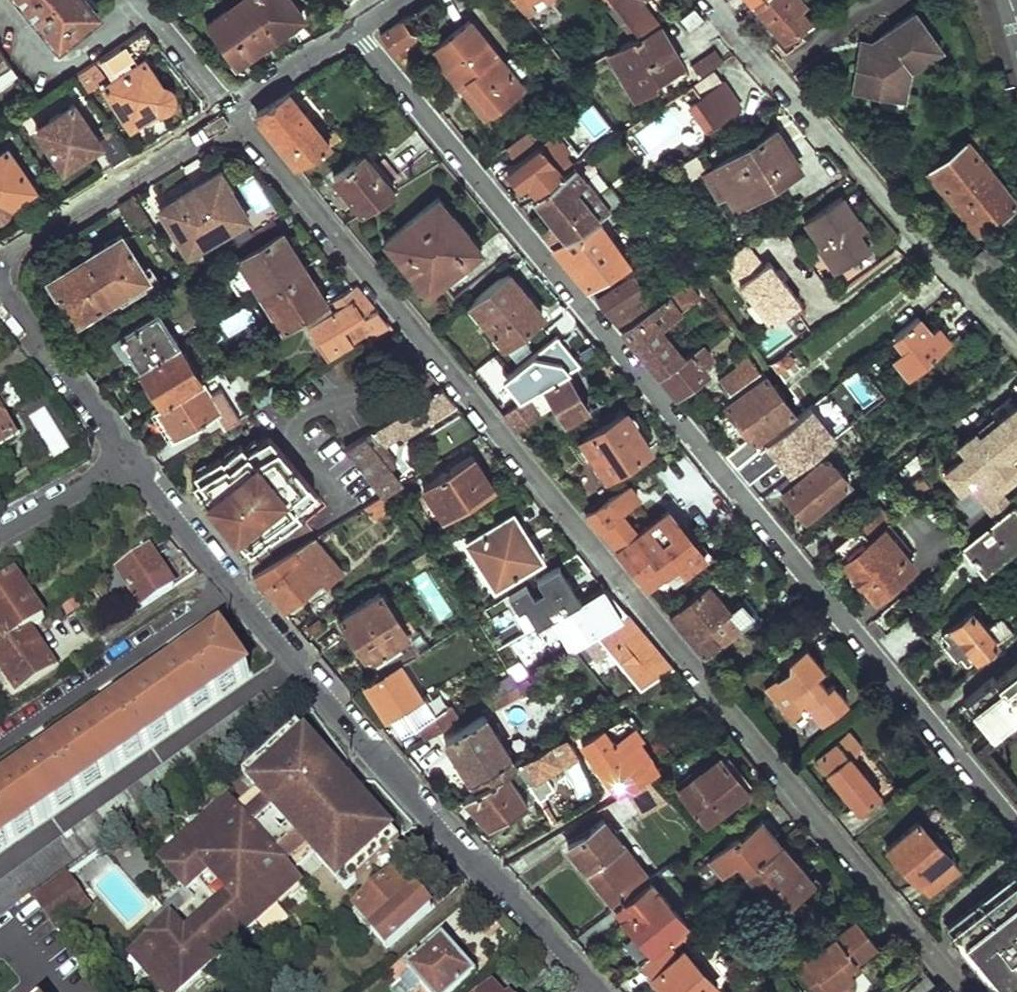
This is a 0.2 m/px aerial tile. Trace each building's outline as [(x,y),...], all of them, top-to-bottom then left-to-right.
[(56,40),(95,10),(87,0),(25,0),(26,1),(22,5),(30,17),(35,14),(56,40)] [(238,65),(273,37),(246,0),(239,0),(208,25),(238,65)] [(273,37),(302,15),(290,0),(246,0),(273,37)] [(522,19),(532,11),(525,3),(528,0),(505,0),(522,19)] [(638,34),(656,21),(639,1),(638,0),(610,0),(638,34)] [(668,13),(683,0),(658,0),(668,13)] [(786,37),(811,18),(798,3),(800,0),(754,0),(786,37)] [(693,5),(680,15),(690,26),(702,16),(693,5)] [(871,43),(870,52),(859,51),(856,69),(869,71),(866,94),(904,100),(909,71),(940,48),(913,11),(871,43)] [(378,34),(396,56),(405,50),(402,45),(412,38),(400,20),(378,34)] [(501,62),(468,20),(428,53),(457,88),(465,81),(491,113),(522,88),(515,79),(526,70),(513,53),(501,62)] [(607,51),(632,95),(652,84),(649,79),(680,62),(658,24),(607,51)] [(157,43),(145,28),(99,58),(110,74),(157,43)] [(871,43),(861,41),(859,51),(870,52),(871,43)] [(723,58),(714,47),(703,55),(712,66),(723,58)] [(17,74),(0,52),(0,86),(17,74)] [(703,55),(690,65),(698,76),(712,66),(703,55)] [(104,77),(94,61),(78,73),(87,88),(104,77)] [(107,85),(132,123),(160,106),(169,106),(174,104),(177,97),(176,92),(172,87),(167,85),(162,87),(144,62),(107,85)] [(869,71),(856,69),(853,92),(866,94),(869,71)] [(738,104),(723,80),(689,102),(705,126),(738,104)] [(457,88),(483,120),(491,113),(465,81),(457,88)] [(256,116),(299,166),(341,137),(336,130),(324,138),(286,94),(257,111),(256,116)] [(99,141),(115,164),(131,154),(112,125),(98,134),(74,101),(36,125),(61,165),(99,141)] [(506,148),(515,160),(547,134),(537,122),(506,148)] [(776,130),(711,170),(737,209),(800,168),(776,130)] [(566,150),(551,131),(547,134),(515,160),(506,168),(520,184),(526,180),(536,192),(570,164),(561,153),(566,150)] [(980,232),(1016,202),(967,138),(930,169),(980,232)] [(5,210),(34,188),(6,148),(0,152),(0,218),(1,218),(4,214),(5,210)] [(353,200),(363,213),(396,191),(363,153),(335,178),(343,188),(353,200)] [(536,192),(546,204),(541,208),(553,221),(542,232),(554,245),(595,219),(622,202),(607,184),(596,193),(585,179),(595,170),(582,154),(570,164),(536,192)] [(585,179),(596,193),(607,184),(595,170),(585,179)] [(160,209),(188,251),(246,217),(216,172),(184,193),(180,187),(162,198),(166,204),(160,209)] [(255,211),(269,203),(255,178),(240,186),(255,211)] [(353,200),(343,188),(338,192),(347,204),(353,200)] [(842,194),(804,221),(820,243),(816,246),(835,272),(869,247),(860,234),(852,222),(859,217),(842,194)] [(132,196),(118,206),(134,230),(150,222),(132,196)] [(389,241),(407,264),(458,222),(439,201),(389,241)] [(859,217),(852,222),(860,234),(868,229),(859,217)] [(554,245),(587,286),(627,263),(595,219),(554,245)] [(299,262),(270,220),(229,245),(259,288),(299,262)] [(407,264),(428,289),(479,247),(458,222),(407,264)] [(120,234),(85,255),(111,296),(147,273),(120,234)] [(743,243),(718,261),(764,326),(794,305),(765,264),(760,268),(743,243)] [(989,243),(968,259),(981,275),(1001,258),(989,243)] [(85,255),(46,279),(72,320),(111,296),(85,255)] [(299,262),(259,288),(285,328),(303,317),(321,306),(312,290),(315,287),(299,262)] [(470,304),(504,346),(540,313),(507,270),(470,304)] [(597,298),(622,328),(671,293),(667,287),(654,296),(649,289),(643,293),(632,276),(597,298)] [(677,302),(671,293),(622,328),(659,373),(683,356),(658,325),(699,297),(688,282),(682,286),(688,294),(677,302)] [(303,317),(327,358),(364,334),(366,337),(390,323),(378,311),(343,331),(339,325),(374,305),(356,284),(352,286),(321,306),(303,317)] [(671,293),(677,302),(688,294),(682,286),(671,293)] [(176,342),(157,312),(111,339),(123,357),(130,353),(140,365),(176,342)] [(900,345),(918,366),(947,341),(935,326),(929,332),(917,316),(893,336),(900,345)] [(140,365),(164,404),(199,382),(176,342),(140,365)] [(683,356),(659,373),(676,393),(705,373),(698,364),(709,356),(700,344),(683,356)] [(910,373),(918,366),(900,345),(892,352),(910,373)] [(787,350),(771,362),(777,370),(793,358),(787,350)] [(747,352),(737,360),(740,364),(718,381),(728,394),(760,369),(747,352)] [(587,409),(563,373),(525,396),(526,399),(504,414),(515,428),(538,412),(538,413),(554,403),(566,422),(587,409)] [(793,410),(765,376),(725,406),(749,436),(726,453),(735,466),(775,434),(770,428),(793,410)] [(217,413),(225,425),(238,417),(219,389),(207,395),(199,382),(164,404),(157,408),(175,438),(217,413)] [(455,404),(443,387),(405,410),(374,428),(360,438),(344,448),(382,494),(397,483),(388,471),(396,464),(385,451),(455,404)] [(1014,399),(977,431),(974,427),(956,444),(962,451),(942,468),(959,488),(967,481),(983,500),(999,487),(1016,472),(1016,402),(1014,399)] [(832,438),(808,407),(735,466),(748,483),(781,457),(791,471),(832,438)] [(15,437),(0,410),(0,446),(15,437)] [(581,442),(606,479),(649,449),(624,411),(581,442)] [(832,438),(825,444),(836,456),(862,433),(852,422),(832,438)] [(312,491),(264,437),(241,451),(235,445),(215,461),(213,459),(189,474),(193,481),(188,486),(215,516),(221,511),(228,519),(222,524),(249,553),(266,536),(268,539),(298,515),(293,508),(312,491)] [(424,486),(445,521),(494,491),(473,457),(424,486)] [(777,484),(806,519),(849,483),(831,461),(817,462),(803,475),(797,468),(791,471),(777,484)] [(910,485),(916,493),(927,483),(921,475),(910,485)] [(584,513),(647,586),(664,572),(677,561),(683,570),(703,553),(667,512),(638,535),(621,513),(636,500),(625,487),(584,513)] [(1010,500),(999,487),(983,500),(995,514),(1010,500)] [(372,516),(390,508),(384,494),(366,502),(372,516)] [(960,543),(984,570),(1016,542),(1016,504),(1012,499),(1010,500),(995,514),(960,543)] [(890,520),(879,506),(860,522),(834,545),(876,595),(914,564),(882,526),(890,520)] [(673,507),(667,512),(703,553),(709,549),(673,507)] [(221,511),(215,516),(222,524),(228,519),(221,511)] [(467,542),(495,585),(529,564),(513,537),(518,532),(508,517),(467,542)] [(251,573),(284,613),(319,583),(322,587),(341,574),(311,537),(274,558),(251,573)] [(712,554),(709,549),(703,553),(683,570),(677,561),(664,572),(674,585),(712,554)] [(121,600),(132,617),(176,587),(151,551),(118,573),(132,593),(121,600)] [(1001,577),(1014,591),(1016,589),(1016,563),(1001,577)] [(536,584),(548,605),(577,586),(564,567),(536,584)] [(30,630),(44,620),(16,577),(0,587),(0,632),(3,636),(0,638),(0,651),(30,630)] [(668,614),(704,657),(753,616),(742,602),(729,609),(708,582),(668,614)] [(621,617),(602,587),(558,614),(577,644),(596,632),(621,617)] [(341,620),(366,661),(409,632),(383,592),(341,620)] [(85,607),(80,600),(69,608),(74,615),(85,607)] [(943,635),(948,642),(944,646),(955,661),(961,656),(968,664),(1011,628),(1001,615),(985,628),(975,617),(983,610),(978,605),(943,635)] [(596,632),(642,690),(672,672),(626,615),(621,617),(596,632)] [(21,692),(54,670),(30,630),(0,651),(0,662),(21,692)] [(453,644),(448,636),(444,637),(444,636),(364,684),(388,720),(391,718),(401,735),(418,724),(427,739),(448,726),(448,725),(448,724),(449,724),(459,718),(451,705),(447,707),(443,701),(433,707),(426,697),(424,699),(409,672),(419,666),(432,683),(461,667),(460,664),(476,655),(466,641),(451,649),(449,646),(453,644)] [(249,677),(223,639),(0,791),(0,844),(249,677)] [(807,705),(819,719),(844,699),(829,682),(824,684),(814,672),(821,666),(804,643),(788,658),(787,669),(766,685),(782,707),(793,699),(802,710),(807,705)] [(992,733),(1016,712),(1016,663),(998,679),(995,675),(965,700),(992,733)] [(487,690),(493,698),(515,683),(510,676),(487,690)] [(493,698),(497,705),(520,690),(515,683),(493,698)] [(278,718),(264,698),(0,886),(0,915),(278,718)] [(446,736),(479,791),(508,773),(518,766),(483,713),(446,736)] [(641,737),(622,713),(604,728),(602,725),(581,741),(622,792),(648,777),(656,772),(636,740),(641,737)] [(566,737),(568,740),(580,734),(577,730),(566,737)] [(187,894),(211,874),(229,895),(187,933),(173,917),(130,955),(163,991),(182,991),(304,885),(287,866),(308,847),(339,883),(396,833),(308,733),(251,783),(266,801),(246,818),(230,801),(160,862),(187,894)] [(518,766),(527,779),(533,775),(535,778),(575,753),(568,740),(566,737),(518,766)] [(849,821),(855,829),(881,807),(874,798),(877,793),(848,757),(851,753),(839,740),(815,759),(854,805),(841,818),(846,823),(849,821)] [(679,792),(705,823),(746,790),(720,759),(679,792)] [(464,800),(489,829),(527,805),(508,773),(479,791),(464,800)] [(596,810),(602,819),(655,785),(648,777),(622,792),(596,810)] [(568,845),(616,904),(646,880),(631,861),(633,858),(602,819),(568,845)] [(738,858),(748,869),(781,842),(763,820),(740,838),(737,835),(711,857),(722,870),(738,858)] [(955,864),(917,823),(885,850),(915,884),(915,883),(924,892),(955,864)] [(748,869),(779,907),(811,879),(781,842),(748,869)] [(35,899),(55,927),(87,905),(67,876),(35,899)] [(371,935),(385,950),(431,911),(415,893),(411,897),(393,877),(355,910),(374,931),(371,935)] [(614,906),(652,949),(662,940),(684,924),(687,920),(649,878),(646,880),(616,904),(614,906)] [(1012,880),(1003,890),(1016,907),(1016,886),(1012,880)] [(1006,985),(1016,975),(1016,919),(1012,913),(1016,908),(1016,907),(1003,890),(956,929),(1006,985)] [(805,962),(811,969),(802,977),(814,991),(820,991),(826,987),(830,991),(851,991),(852,991),(853,987),(853,982),(851,978),(852,977),(847,970),(855,964),(875,948),(855,923),(805,962)] [(662,940),(670,949),(691,931),(684,924),(662,940)] [(666,991),(711,991),(717,986),(683,950),(676,955),(670,949),(662,940),(652,949),(640,963),(666,991)] [(424,991),(463,991),(479,978),(446,942),(408,975),(424,991)] [(805,962),(796,970),(802,977),(811,969),(805,962)] [(860,971),(855,964),(847,970),(852,977),(860,971)] [(910,991),(935,991),(938,990),(927,978),(910,991)]
